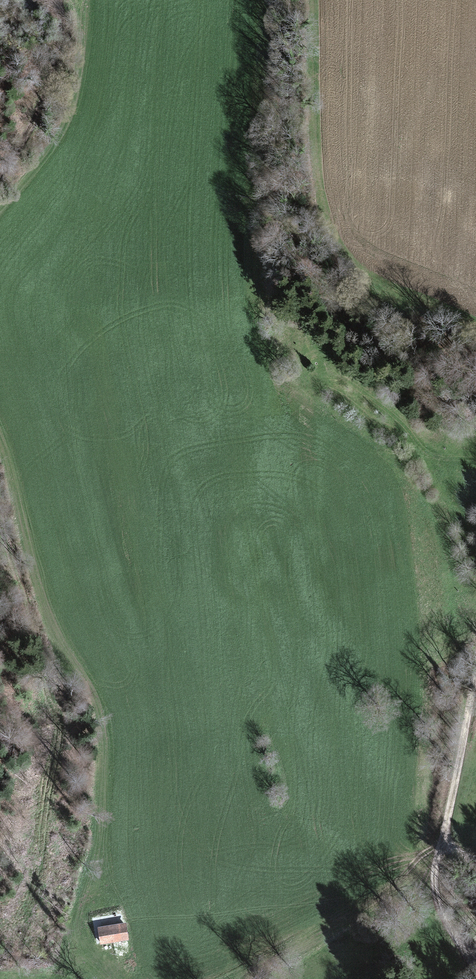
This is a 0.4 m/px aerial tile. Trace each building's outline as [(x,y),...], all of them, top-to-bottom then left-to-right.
[(123,925),(98,929),(101,949),(126,945),(123,925)]
